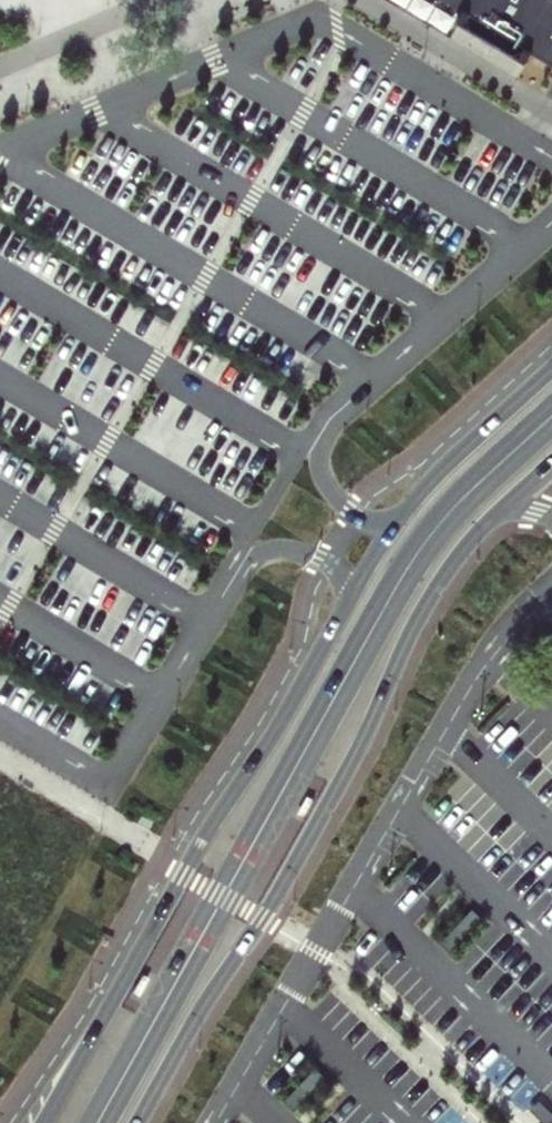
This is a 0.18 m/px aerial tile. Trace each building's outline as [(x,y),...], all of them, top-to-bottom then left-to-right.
[(551,65),(551,0),(444,0),(551,65)]
